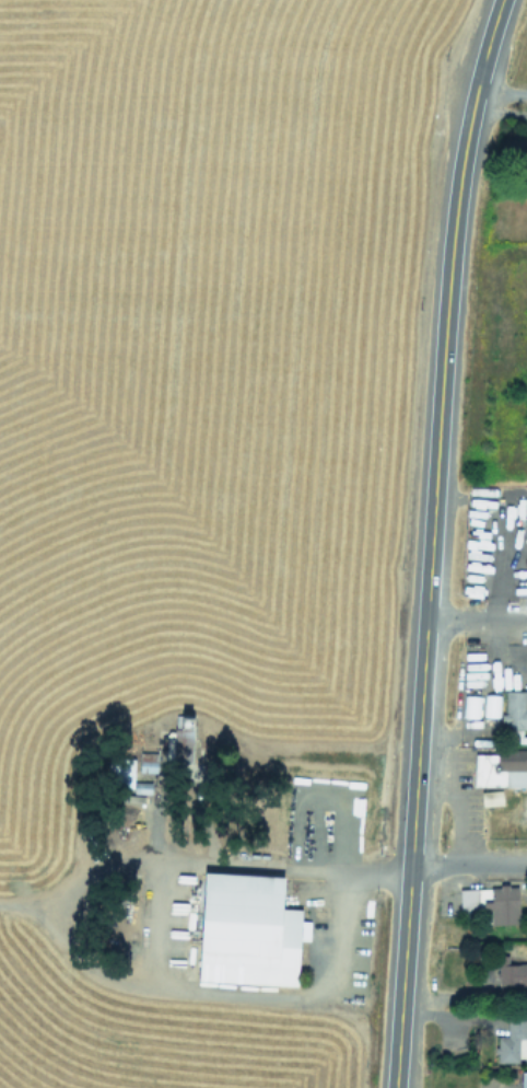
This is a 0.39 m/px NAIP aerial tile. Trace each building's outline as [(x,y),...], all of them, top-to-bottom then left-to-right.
[(524,708),(526,708),(526,728),(506,728),(506,721),(500,721),(500,714),(504,714),(504,690),(524,690),(524,708)] [(174,714),(172,760),(191,761),(193,715),(174,714)] [(494,746),(526,745),(526,789),(512,789),(512,800),(502,800),(502,803),(482,803),(482,792),(504,792),(504,785),(473,785),(473,752),(494,752),(494,746)] [(114,759),(113,789),(131,789),(131,759),(114,759)] [(297,985),(299,940),(308,940),(309,921),(300,920),(301,909),(281,908),(283,876),(202,872),(198,981),(297,985)] [(458,889),(516,886),(518,923),(491,924),(490,907),(459,908),(458,889)] [(498,986),(526,985),(526,963),(508,964),(507,955),(497,955),(498,986)] [(496,1060),(525,1061),(526,1012),(507,1012),(506,1035),(496,1035),(496,1060)]
